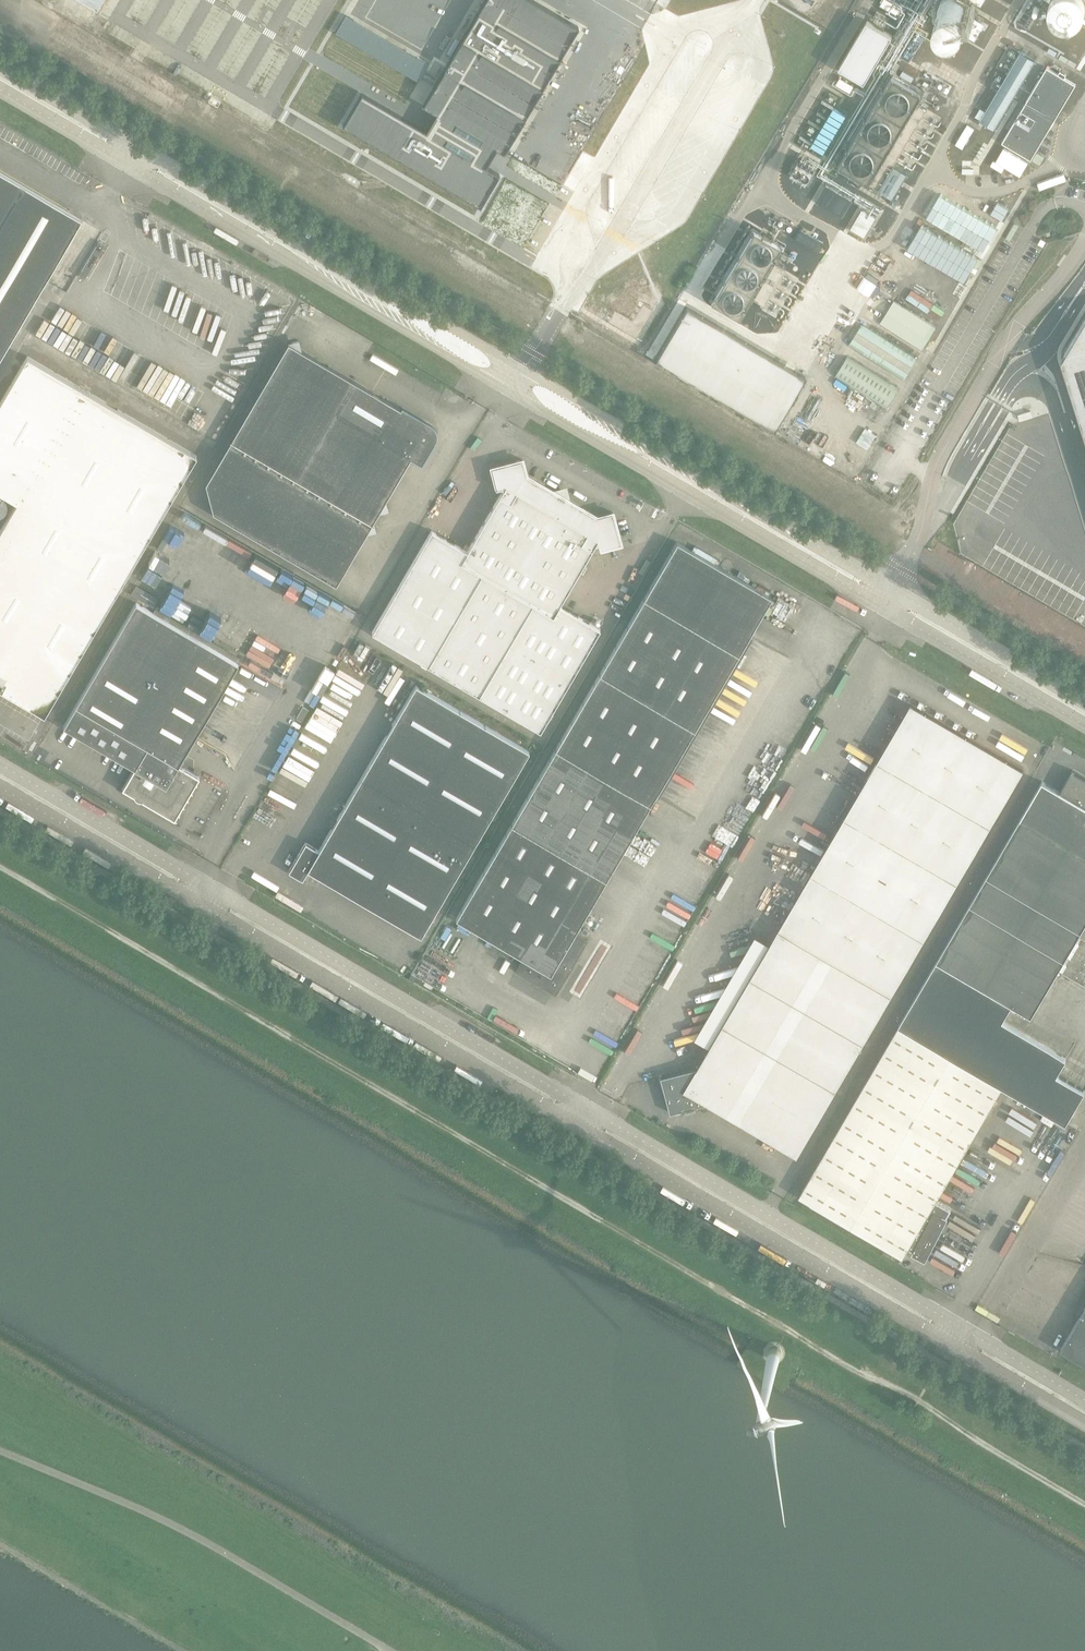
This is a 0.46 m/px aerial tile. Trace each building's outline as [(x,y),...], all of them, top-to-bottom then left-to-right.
[(63,5),(90,21),(103,0),(66,0),(63,5)] [(342,125),(480,206),(499,173),(486,166),(496,148),(504,153),(578,26),(534,0),(484,0),(423,105),(437,113),(426,131),(362,93),(342,125)] [(965,11),(964,8),(963,6),(962,3),(960,1),(959,0),(944,0),(943,1),(941,3),(940,6),(939,8),(938,11),(939,14),(940,16),(941,19),(943,21),(945,22),(947,23),(950,24),(953,24),(956,23),(958,22),(960,21),(962,19),(963,16),(964,14),(965,11)] [(1082,14),(1082,11),(1081,8),(1079,5),(1077,3),(1075,1),(1074,0),(1058,0),(1056,2),(1053,4),(1052,7),(1051,9),(1050,12),(1050,15),(1051,18),(1052,21),(1053,24),(1056,26),(1058,28),(1061,29),(1064,29),(1067,30),(1070,29),(1073,28),(1075,27),(1077,25),(1079,22),(1081,20),(1082,17),(1082,14)] [(864,82),(892,35),(867,20),(839,67),(864,82)] [(672,67),(687,76),(700,56),(685,47),(672,67)] [(1021,52),(981,120),(996,129),(1037,61),(1021,52)] [(1047,67),(1002,143),(1031,160),(1076,85),(1047,67)] [(942,96),(950,81),(936,73),(927,88),(942,96)] [(841,165),(871,183),(925,92),(894,74),(841,165)] [(841,76),(836,85),(850,93),(855,85),(841,76)] [(211,96),(208,101),(218,106),(220,102),(211,96)] [(834,108),(811,146),(824,153),(846,116),(834,108)] [(963,146),(974,128),(968,124),(957,143),(963,146)] [(524,179),(511,204),(542,221),(580,151),(552,136),(527,181),(524,179)] [(1000,151),(989,145),(971,174),(981,181),(1000,151)] [(1029,164),(1005,150),(999,161),(1022,175),(1029,164)] [(879,192),(892,199),(906,175),(894,167),(879,192)] [(81,220),(0,172),(0,359),(81,220)] [(1063,174),(1038,183),(1040,189),(1053,185),(1065,180),(1063,174)] [(825,185),(815,202),(842,218),(852,201),(825,185)] [(865,235),(877,216),(860,206),(849,225),(865,235)] [(782,245),(750,228),(709,304),(739,321),(752,297),(768,306),(786,274),(771,266),(782,245)] [(819,251),(824,240),(800,228),(795,239),(819,251)] [(945,324),(961,292),(903,264),(889,293),(925,310),(924,313),(945,324)] [(819,305),(842,317),(852,299),(842,293),(837,301),(825,295),(819,305)] [(895,302),(881,324),(923,350),(936,328),(895,302)] [(686,306),(655,360),(748,414),(774,430),(805,376),(686,306)] [(1062,359),(1084,433),(1084,321),(1062,359)] [(863,325),(849,346),(905,380),(917,359),(863,325)] [(288,343),(205,483),(213,512),(336,584),(366,534),(372,522),(378,513),(384,501),(410,457),(421,464),(435,441),(436,439),(437,437),(437,434),(437,432),(436,430),(435,428),(434,426),(433,424),(431,423),(402,406),(400,408),(301,350),(288,343)] [(44,715),(197,455),(27,356),(0,403),(0,492),(17,502),(0,530),(0,688),(44,715)] [(848,358),(836,378),(887,409),(899,389),(848,358)] [(1031,411),(1018,415),(1020,420),(1032,416),(1031,411)] [(558,493),(553,490),(526,474),(522,459),(491,467),(496,488),(495,488),(496,489),(502,487),(503,490),(467,551),(431,530),(372,633),(540,731),(600,629),(559,605),(595,544),(598,543),(600,550),(600,549),(600,548),(621,543),(613,512),(597,516),(565,497),(567,494),(560,490),(558,493)] [(456,918),(486,936),(523,958),(515,971),(556,995),(588,941),(574,933),(771,597),(728,572),(719,567),(677,542),(456,918)] [(723,560),(719,567),(728,572),(733,565),(731,561),(728,559),(723,560)] [(136,602),(63,726),(134,768),(122,789),(174,819),(199,777),(183,767),(184,765),(183,761),(181,760),(238,662),(136,602)] [(308,870),(421,936),(529,751),(416,685),(319,850),(305,843),(289,871),(302,879),(308,870)] [(1023,771),(910,704),(811,874),(924,940),(1023,771)] [(1059,792),(1084,807),(1084,778),(1072,770),(1059,792)] [(1012,1005),(1031,1016),(1084,925),(1084,807),(1059,792),(1042,782),(937,961),(1012,1005)] [(811,874),(778,930),(891,996),(924,940),(811,874)] [(663,1076),(662,1077),(671,1113),(684,1110),(695,1107),(707,1104),(713,1107),(797,1156),(799,1154),(891,996),(778,930),(770,944),(710,1046),(709,1048),(699,1066),(698,1067),(663,1076)] [(1012,1005),(937,961),(899,1026),(1002,1087),(1066,1124),(1084,1091),(1057,1075),(1066,1058),(1002,1021),(1012,1005)] [(899,1026),(799,1195),(903,1256),(908,1247),(913,1250),(912,1253),(926,1260),(948,1217),(947,1216),(952,1208),(936,1199),(1002,1087),(899,1026)] [(1061,1349),(1071,1355),(1084,1363),(1084,1307),(1076,1322),(1074,1326),(1061,1349)]
